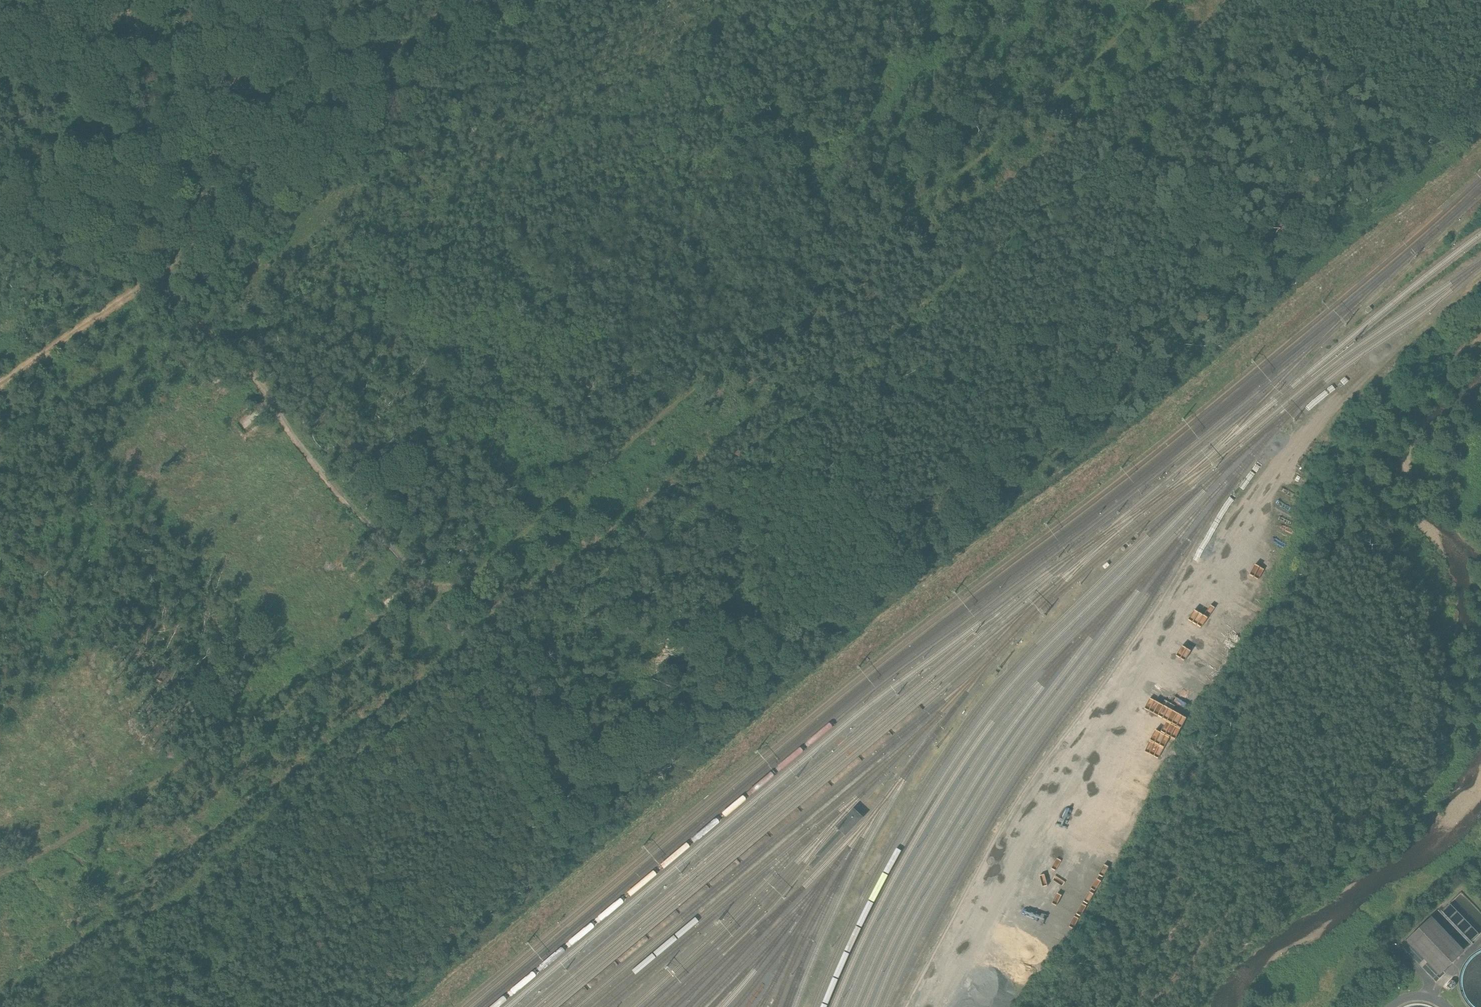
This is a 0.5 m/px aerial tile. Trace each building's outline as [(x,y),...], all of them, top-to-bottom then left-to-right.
[(1480,934),(1480,912),(1461,892),(1422,929),(1419,925),(1405,939),(1405,943),(1406,945),(1403,948),(1436,982),(1445,973),(1443,970),(1480,934)] [(1479,949),(1470,956),(1463,965),(1459,977),(1459,982),(1460,988),(1461,994),(1464,999),(1467,1004),(1470,1006),(1480,1006),(1480,948),(1479,949)]
